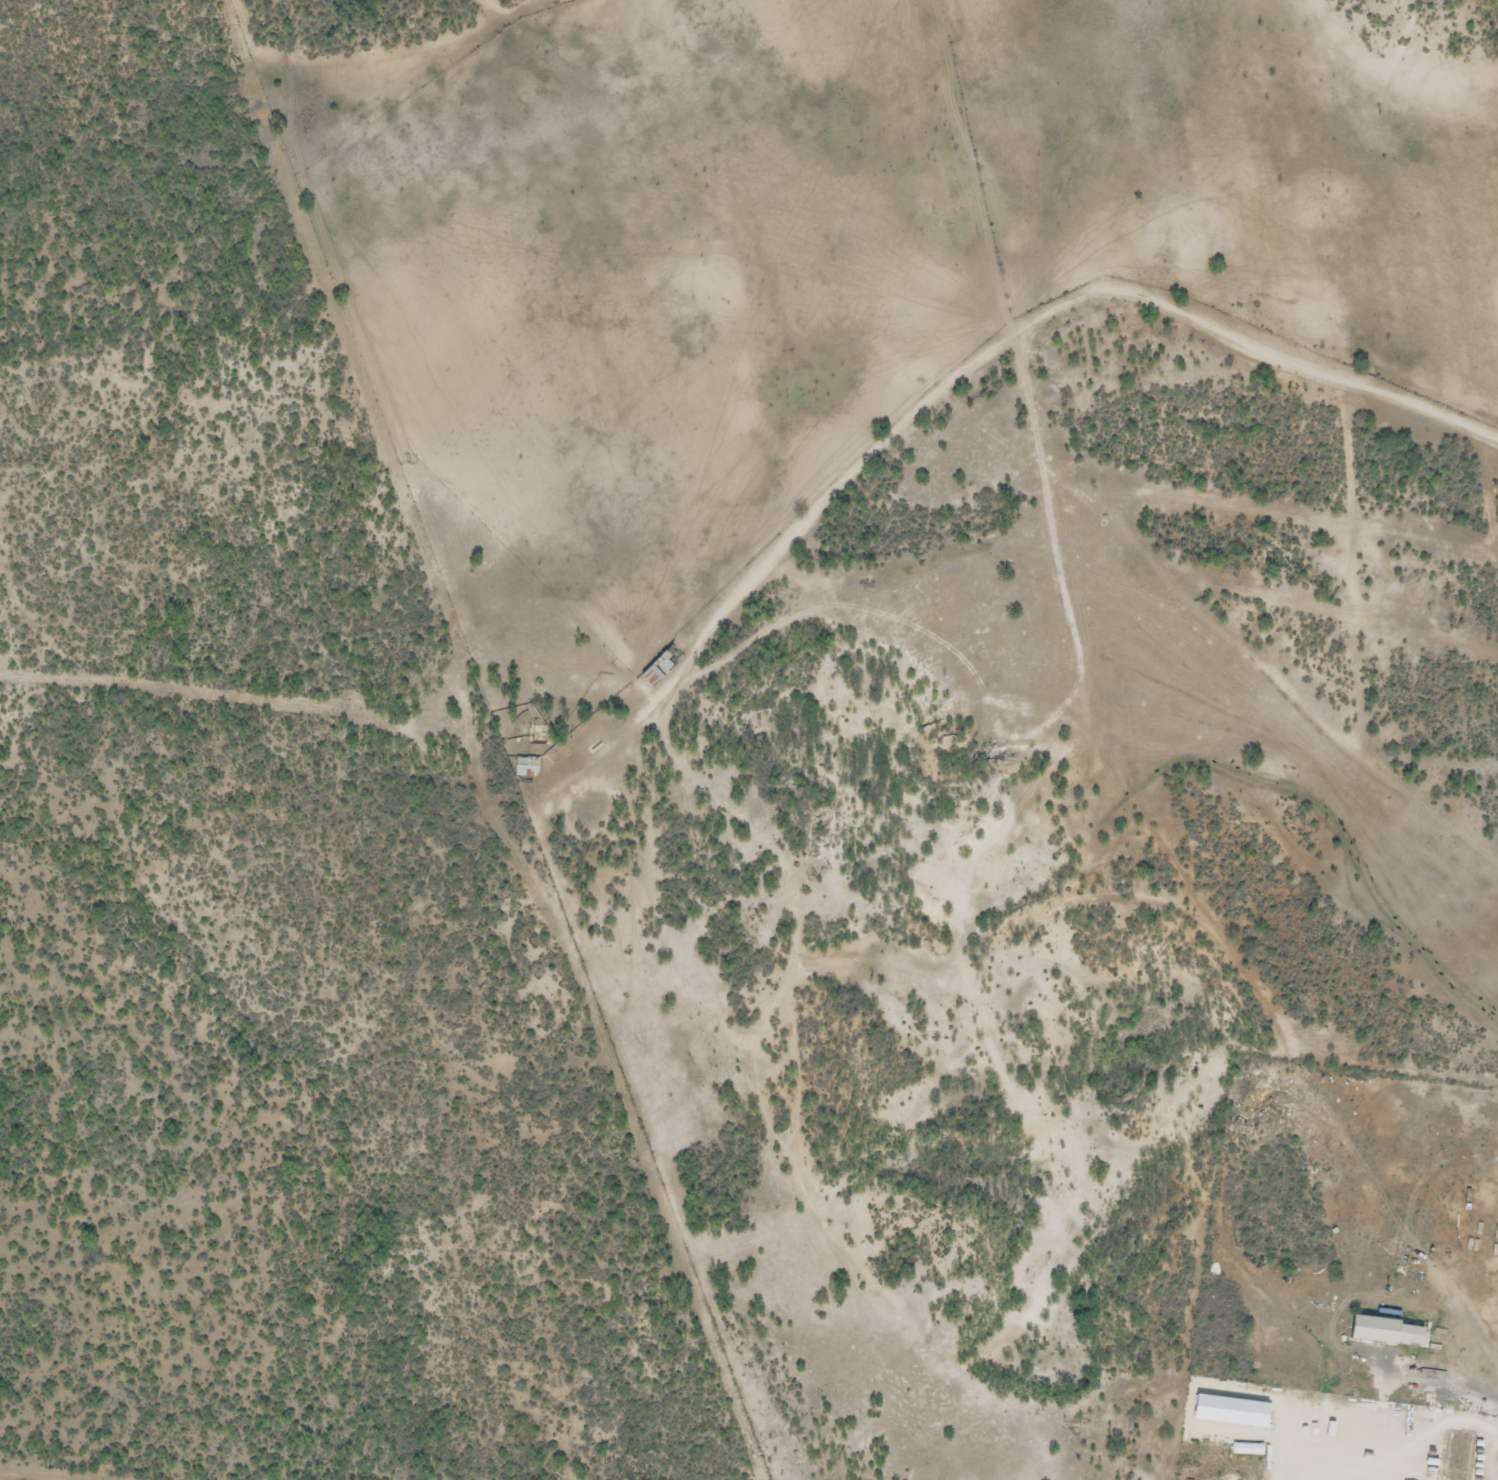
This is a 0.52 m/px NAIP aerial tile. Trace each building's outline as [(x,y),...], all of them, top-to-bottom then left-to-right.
[(1428,1324),(1353,1317),(1351,1339),(1426,1346),(1428,1324)]
